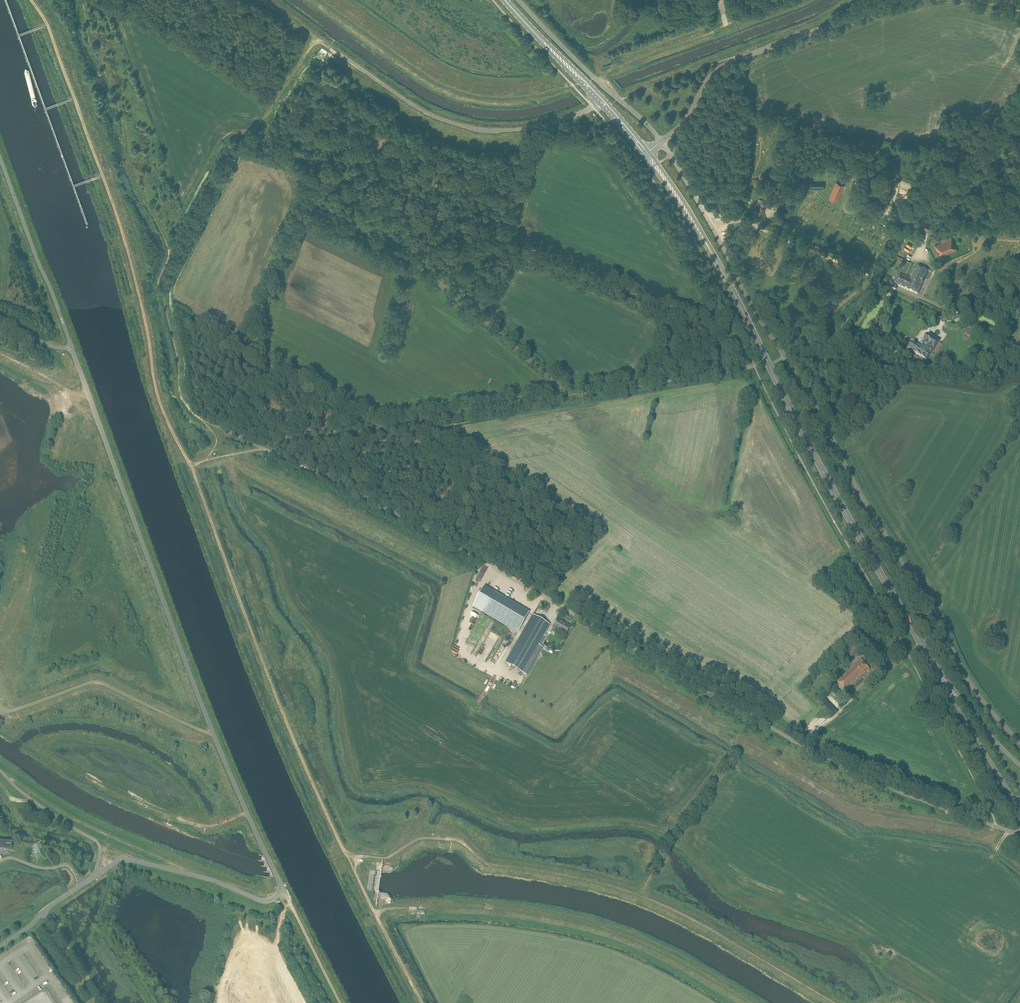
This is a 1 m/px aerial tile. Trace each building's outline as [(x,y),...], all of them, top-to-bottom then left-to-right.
[(829,197),(837,200),(836,200),(843,184),(844,184),(836,180),(836,181),(837,181),(830,197),(829,197)] [(900,190),(891,207),(899,210),(907,194),(900,190)] [(781,200),(777,198),(773,208),(777,210),(781,200)] [(755,206),(754,210),(758,212),(758,213),(762,215),(767,204),(763,203),(763,201),(759,199),(756,206),(755,206)] [(935,246),(940,257),(956,250),(951,238),(935,246)] [(892,287),(892,288),(896,289),(896,288),(897,286),(898,285),(918,294),(918,293),(925,277),(928,271),(926,270),(927,267),(918,264),(917,266),(916,266),(913,272),(911,279),(899,274),(895,283),(894,283),(893,284),(892,287)] [(968,335),(970,332),(976,336),(981,329),(969,321),(963,328),(965,330),(964,332),(968,335)] [(786,333),(790,340),(795,337),(791,330),(786,333)] [(908,348),(915,353),(921,357),(920,359),(924,362),(926,360),(939,341),(928,334),(920,346),(919,345),(918,346),(916,345),(916,344),(912,342),(908,348)] [(484,586),(473,606),(518,632),(529,612),(484,586)] [(532,615),(505,662),(527,674),(543,647),(538,644),(541,640),(550,624),(532,615)] [(567,623),(566,624),(558,619),(554,627),(551,631),(555,634),(558,629),(566,634),(571,626),(567,623)] [(853,649),(844,658),(848,663),(858,654),(853,649)] [(861,659),(838,682),(846,691),(870,669),(861,659)] [(8,852),(8,851),(8,849),(11,849),(12,842),(3,841),(0,840),(0,855),(8,852)]
